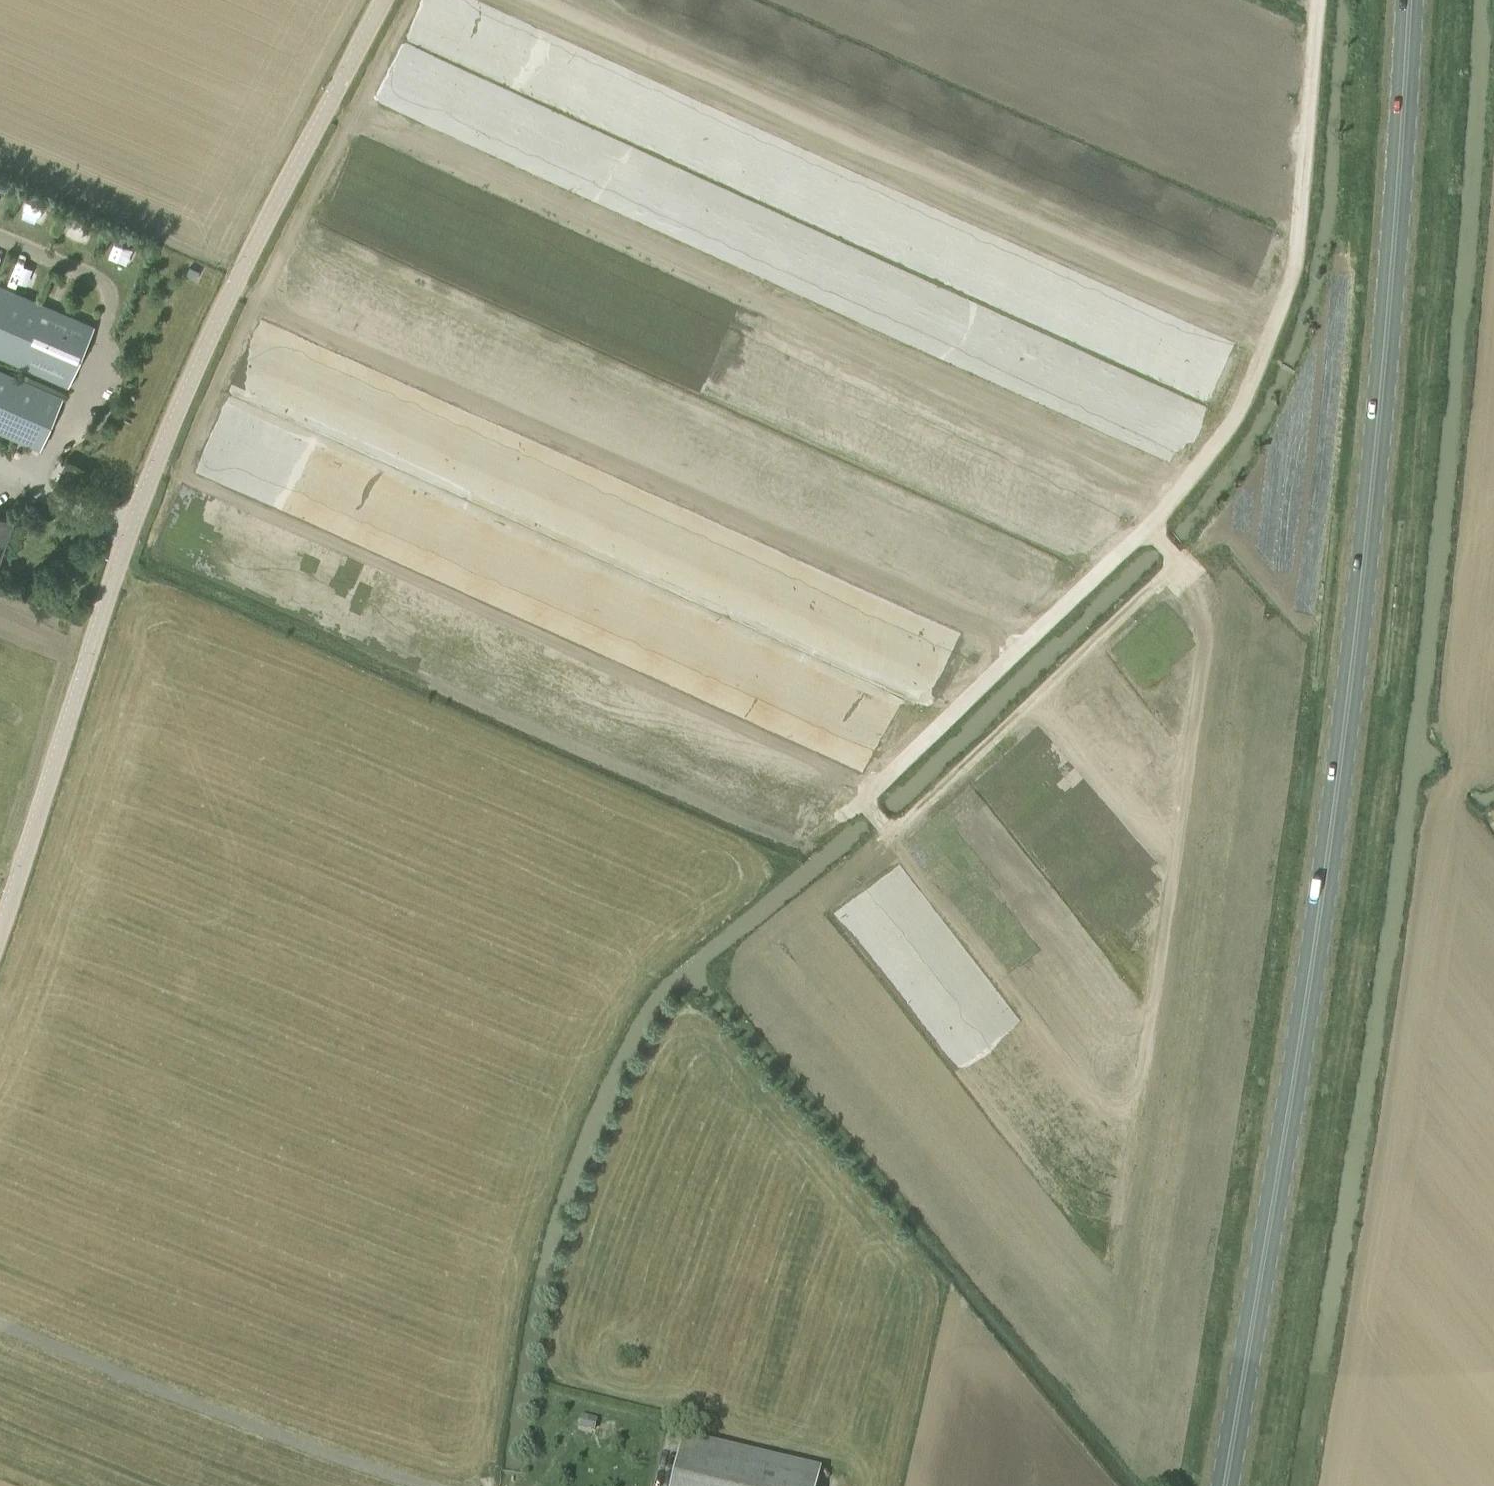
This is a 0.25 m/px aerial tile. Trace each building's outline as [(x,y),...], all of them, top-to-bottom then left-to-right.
[(4,287),(0,285),(0,356),(68,385),(74,372),(78,363),(94,326),(84,322),(53,308),(38,302),(4,287)] [(0,371),(0,432),(15,438),(31,445),(40,449),(62,398),(0,371)] [(13,521),(9,519),(0,516),(0,560),(13,521)] [(824,1473),(686,1439),(674,1485),(820,1485),(824,1473)]
